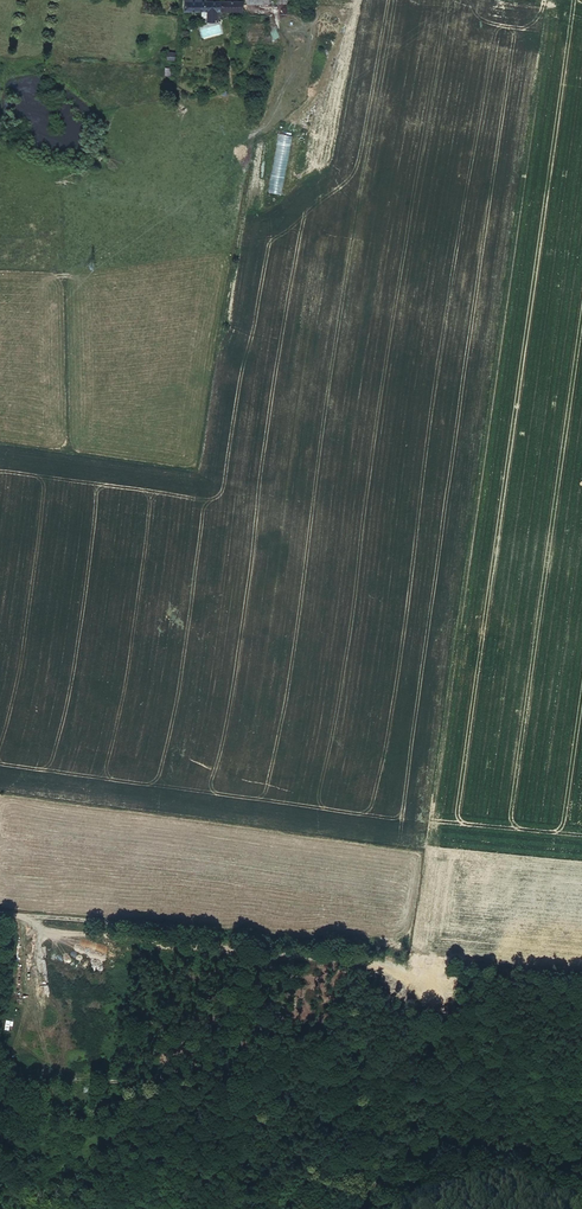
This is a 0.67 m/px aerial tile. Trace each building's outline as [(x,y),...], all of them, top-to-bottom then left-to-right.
[(210,10),(221,10),(244,10),(244,4),(244,2),(204,0),(189,0),(188,0),(183,0),(183,9),(210,10)] [(178,53),(165,51),(164,58),(177,59),(178,53)] [(278,132),(269,186),(282,188),(291,134),(278,132)]
